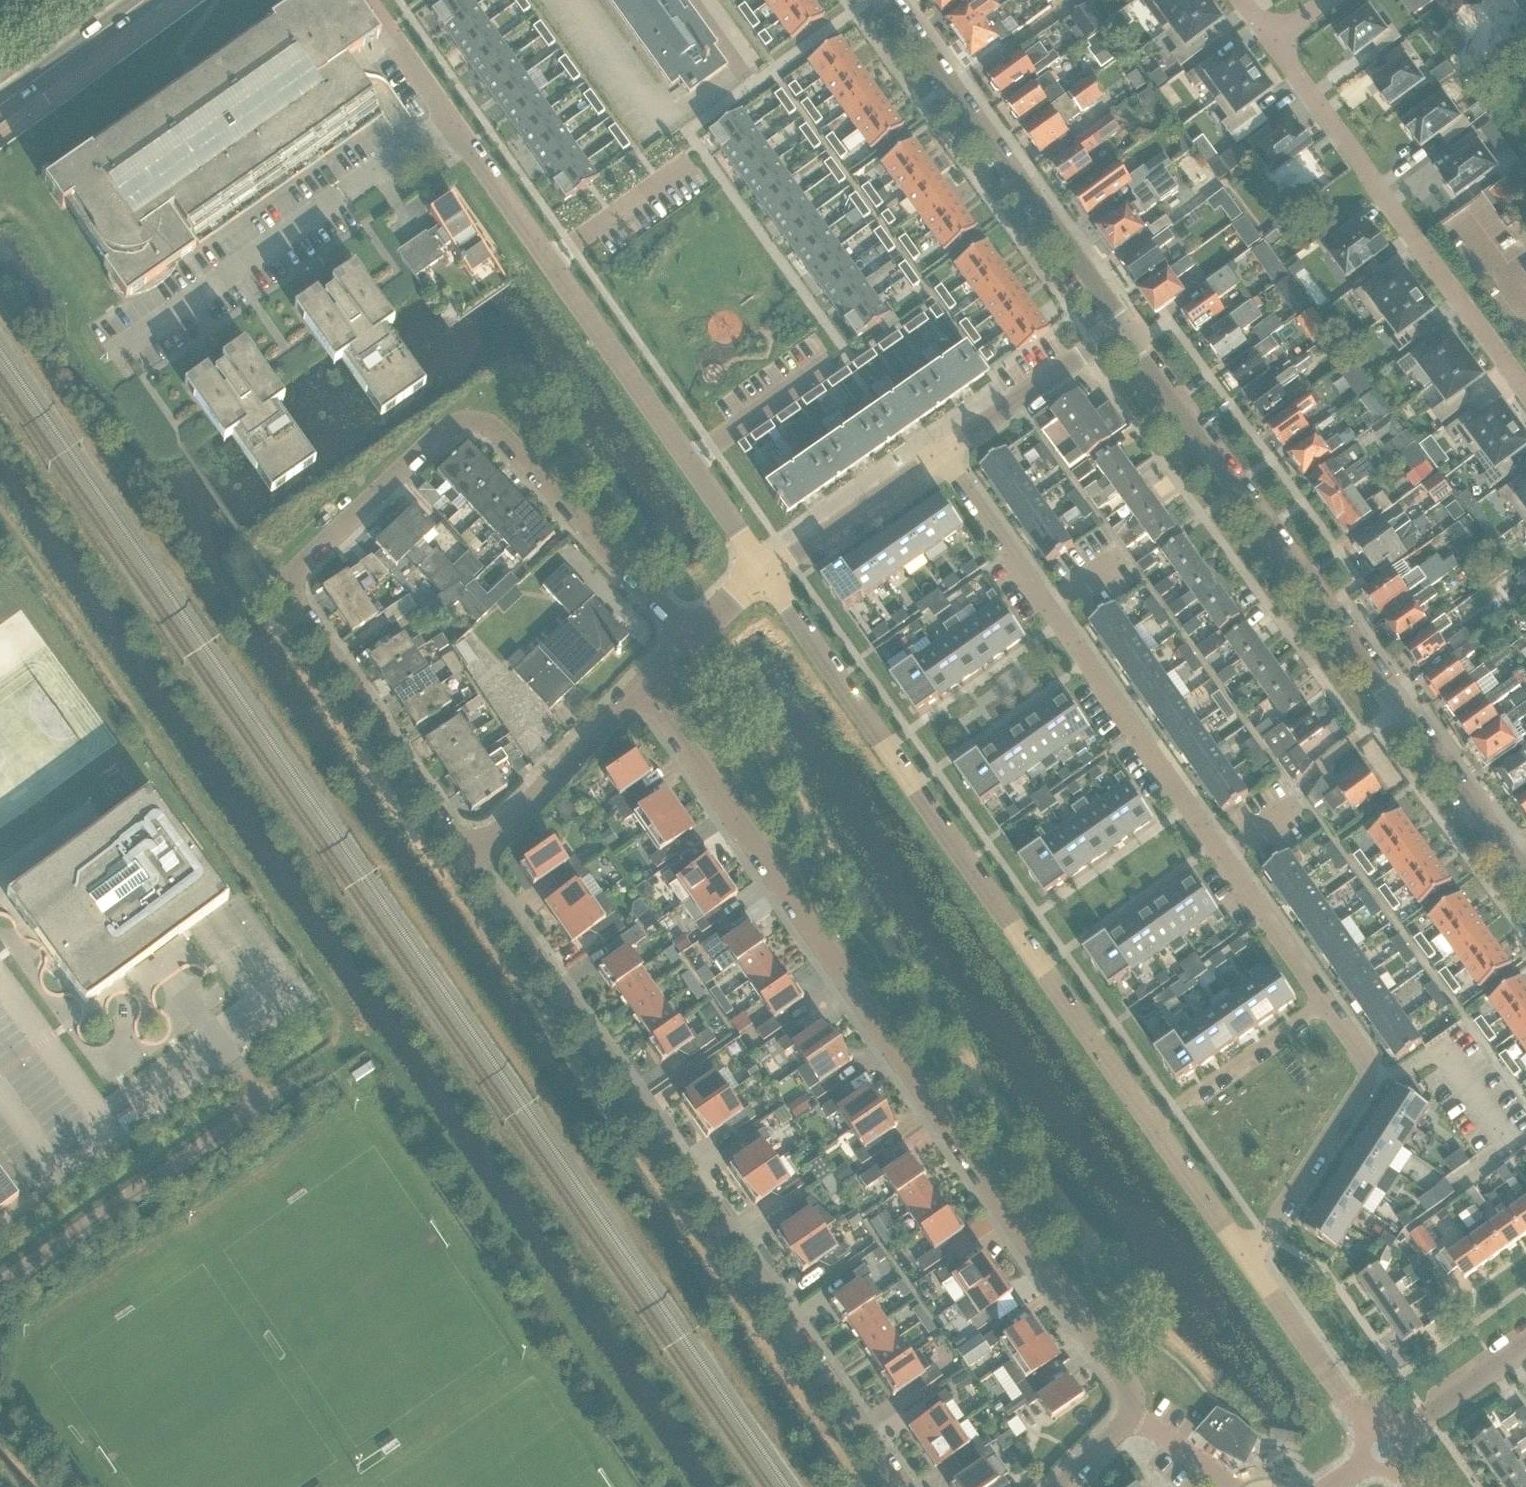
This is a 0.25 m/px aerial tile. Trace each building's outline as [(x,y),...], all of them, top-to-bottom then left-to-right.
[(380,38),(359,8),(358,7),(354,0),(292,0),(291,7),(270,22),(92,149),(44,182),(62,208),(66,205),(107,264),(103,267),(107,273),(111,285),(122,293),(126,299),(131,295),(156,286),(177,263),(195,250),(185,236),(190,232),(199,244),(383,115),(346,61),(370,45),(372,51),(373,50),(372,44),(380,38)] [(445,29),(477,6),(473,0),(448,0),(431,12),(444,30),(445,29)] [(516,3),(523,14),(530,8),(524,0),(520,0),(516,3)] [(680,78),(678,75),(698,61),(709,76),(726,64),(712,45),(716,42),(685,0),(610,0),(671,85),(680,78)] [(766,4),(779,21),(808,0),(772,0),(766,4)] [(779,21),(792,39),(824,16),(812,0),(808,0),(779,21)] [(943,12),(958,0),(932,0),(936,6),(938,5),(943,12)] [(994,13),(1001,8),(995,0),(970,0),(971,2),(946,20),(949,25),(948,26),(958,39),(994,13)] [(1207,2),(1206,0),(1148,0),(1144,3),(1166,33),(1207,2)] [(1415,15),(1436,0),(1404,0),(1415,15)] [(1525,17),(1525,16),(1525,0),(1513,0),(1525,17)] [(1222,21),(1207,2),(1166,33),(1179,51),(1173,56),(1181,67),(1208,47),(1200,37),(1222,21)] [(1078,28),(1088,41),(1108,26),(1092,3),(1071,18),(1078,28)] [(738,9),(745,19),(752,14),(745,4),(738,9)] [(488,22),(477,6),(445,29),(456,45),(488,22)] [(1381,53),(1401,38),(1393,27),(1385,32),(1370,11),(1338,35),(1348,49),(1350,47),(1356,56),(1373,43),(1381,53)] [(1010,35),(994,13),(958,39),(967,52),(968,51),(973,57),(998,38),(1000,42),(1010,35)] [(759,24),(752,14),(745,19),(752,29),(759,24)] [(456,45),(468,63),(501,40),(488,22),(456,45)] [(541,38),(548,33),(540,22),(533,27),(541,38)] [(1104,29),(1089,40),(1093,44),(1090,46),(1104,65),(1120,53),(1104,29)] [(764,31),(757,36),(765,47),(772,42),(764,31)] [(555,43),(548,33),(541,38),(548,48),(555,43)] [(808,61),(821,79),(853,56),(840,38),(808,61)] [(468,63),(480,80),(513,57),(501,40),(468,63)] [(1048,56),(1039,44),(1023,56),(1021,54),(990,77),(992,80),(991,83),(997,91),(1000,91),(1003,95),(1034,72),(1038,77),(1061,60),(1055,51),(1048,56)] [(1406,45),(1385,59),(1393,70),(1376,82),(1382,91),(1380,92),(1390,106),(1422,82),(1407,61),(1414,56),(1406,45)] [(1216,102),(1258,71),(1244,52),(1223,68),(1215,57),(1188,77),(1196,88),(1203,84),(1216,102)] [(821,79),(833,97),(865,73),(853,56),(821,79)] [(525,74),(513,57),(480,80),(493,97),(525,74)] [(565,72),(572,67),(565,57),(558,62),(565,72)] [(709,76),(698,61),(678,75),(680,78),(689,90),(709,76)] [(572,67),(565,72),(573,82),(580,77),(572,67)] [(1272,90),(1258,71),(1216,102),(1230,120),(1223,124),(1232,136),(1258,116),(1251,106),(1272,90)] [(878,91),(865,73),(833,97),(845,114),(878,91)] [(537,92),(525,74),(493,97),(505,115),(537,92)] [(1035,84),(1034,83),(1008,102),(1013,110),(1012,114),(1018,121),(1020,119),(1021,122),(1048,102),(1051,107),(1067,96),(1057,84),(1050,74),(1035,84)] [(1051,109),(1024,129),(1042,153),(1070,133),(1064,125),(1106,95),(1093,77),(1067,96),(1051,107),(1051,108),(1051,109)] [(795,82),(788,88),(795,98),(802,93),(795,82)] [(781,106),(788,101),(781,90),(774,95),(781,106)] [(583,96),(590,106),(597,101),(590,91),(583,96)] [(858,131),(890,108),(878,91),(845,114),(858,131)] [(537,92),(505,115),(517,132),(550,109),(537,92)] [(1447,144),(1471,127),(1463,115),(1459,118),(1443,97),(1404,126),(1415,139),(1416,138),(1423,146),(1440,134),(1447,144)] [(1155,111),(1151,114),(1159,125),(1172,116),(1160,99),(1152,106),(1155,111)] [(808,115),(815,110),(807,100),(800,105),(808,115)] [(605,111),(597,101),(590,106),(598,116),(605,111)] [(788,101),(781,106),(789,116),(796,111),(788,101)] [(890,108),(858,131),(871,149),(903,126),(890,108)] [(550,109),(517,132),(529,149),(562,126),(550,109)] [(720,150),(753,126),(741,111),(742,110),(742,109),(708,134),(720,150)] [(822,120),(815,110),(808,115),(815,125),(822,120)] [(1078,146),(1053,164),(1059,173),(1057,177),(1063,184),(1066,183),(1068,185),(1094,167),(1085,156),(1091,151),(1092,152),(1123,130),(1111,114),(1074,141),(1078,146)] [(1491,124),(1480,131),(1488,142),(1499,134),(1491,124)] [(615,141),(622,135),(615,125),(608,130),(615,141)] [(799,130),(806,140),(813,135),(806,125),(799,130)] [(1303,134),(1302,135),(1294,125),(1277,138),(1269,128),(1249,143),(1257,154),(1258,153),(1274,174),(1312,146),(1303,134)] [(529,149),(541,166),(574,143),(562,126),(529,149)] [(720,150),(720,151),(721,150),(733,167),(765,143),(753,126),(720,150)] [(832,149),(840,144),(832,134),(825,139),(832,149)] [(1201,134),(1192,141),(1206,161),(1216,154),(1201,134)] [(622,135),(615,141),(623,151),(630,146),(622,135)] [(821,145),(813,135),(806,140),(813,150),(821,145)] [(1456,197),(1495,168),(1480,147),(1481,147),(1472,135),(1452,150),(1460,161),(1443,174),(1448,182),(1446,183),(1456,197)] [(894,181),(926,158),(913,140),(881,163),(894,181)] [(586,160),(574,143),(541,166),(553,183),(586,160)] [(733,167),(745,184),(777,161),(765,143),(733,167)] [(840,144),(832,149),(840,160),(847,155),(840,144)] [(1233,150),(1221,159),(1231,173),(1244,164),(1233,150)] [(1129,178),(1125,181),(1127,185),(1132,192),(1171,163),(1163,153),(1129,178)] [(926,158),(894,181),(906,198),(938,175),(926,158)] [(838,169),(830,159),(823,164),(831,174),(838,169)] [(597,177),(586,160),(553,183),(552,184),(565,201),(599,177),(598,176),(597,177)] [(790,178),(777,161),(745,184),(758,201),(790,178)] [(1086,212),(1088,214),(1127,185),(1125,181),(1129,178),(1118,163),(1085,186),(1084,189),(1074,196),(1079,202),(1079,206),(1083,212),(1086,212)] [(1138,202),(1099,229),(1107,239),(1104,241),(1113,253),(1144,231),(1136,220),(1181,187),(1168,168),(1132,194),(1138,202)] [(838,169),(831,174),(838,185),(845,180),(838,169)] [(906,198),(919,215),(951,192),(938,175),(906,198)] [(770,218),(802,195),(790,178),(758,201),(770,218)] [(1489,193),(1504,212),(1523,198),(1507,178),(1489,193)] [(868,199),(875,194),(868,184),(861,189),(868,199)] [(1309,184),(1285,202),(1293,211),(1317,194),(1309,184)] [(1223,189),(1207,201),(1215,212),(1231,200),(1223,189)] [(963,209),(951,192),(919,215),(931,232),(963,209)] [(856,209),(863,204),(855,193),(848,199),(856,209)] [(875,194),(868,199),(876,209),(883,204),(875,194)] [(802,195),(770,218),(782,235),(815,212),(802,195)] [(426,232),(397,251),(415,277),(443,257),(439,251),(450,244),(471,272),(493,257),(472,228),(477,225),(467,211),(462,214),(451,198),(429,213),(438,226),(427,234),(426,232)] [(863,204),(856,209),(863,219),(870,214),(863,204)] [(963,209),(931,232),(944,250),(976,227),(963,209)] [(1201,218),(1195,210),(1182,220),(1188,227),(1201,218)] [(888,211),(881,216),(888,226),(895,221),(888,211)] [(815,212),(782,235),(795,253),(827,230),(815,212)] [(1514,212),(1502,222),(1508,230),(1521,221),(1514,212)] [(1156,238),(1174,225),(1167,216),(1152,227),(1149,223),(1146,225),(1156,238)] [(1246,216),(1232,226),(1240,237),(1253,227),(1246,216)] [(1340,248),(1332,254),(1348,276),(1386,248),(1376,234),(1375,235),(1369,227),(1361,233),(1353,223),(1333,238),(1340,248)] [(873,233),(880,243),(887,238),(880,228),(873,233)] [(1141,252),(1124,264),(1130,272),(1128,274),(1134,283),(1136,281),(1138,284),(1165,264),(1156,251),(1174,238),(1168,229),(1140,250),(1141,252)] [(795,253),(807,270),(839,247),(827,230),(795,253)] [(898,241),(905,251),(913,246),(905,235),(898,241)] [(895,248),(887,238),(880,243),(888,253),(895,248)] [(954,264),(967,282),(999,259),(986,241),(954,264)] [(1253,252),(1276,285),(1289,276),(1266,242),(1253,252)] [(920,256),(913,246),(905,251),(913,261),(920,256)] [(852,264),(839,247),(807,270),(820,287),(852,264)] [(1011,276),(999,259),(967,282),(979,299),(1011,276)] [(1141,292),(1156,313),(1184,293),(1175,281),(1194,268),(1187,259),(1141,292)] [(898,267),(905,278),(912,273),(905,262),(898,267)] [(1300,263),(1288,272),(1295,280),(1306,272),(1300,263)] [(832,304),(864,281),(852,264),(820,287),(832,304)] [(334,364),(342,358),(381,414),(425,384),(386,328),(394,322),(354,265),(294,307),(334,364)] [(1225,311),(1217,300),(1240,284),(1228,267),(1202,285),(1208,293),(1184,311),(1191,321),(1190,321),(1197,331),(1225,311)] [(920,283),(912,273),(905,278),(913,288),(920,283)] [(1378,323),(1419,292),(1405,273),(1384,289),(1376,279),(1356,294),(1378,323)] [(979,299),(992,317),(1024,294),(1011,276),(979,299)] [(1311,305),(1290,277),(1277,288),(1297,315),(1311,305)] [(843,321),(843,322),(877,298),(864,281),(832,304),(844,321),(843,321)] [(934,290),(941,301),(948,295),(941,285),(934,290)] [(1322,292),(1310,301),(1314,307),(1319,312),(1330,304),(1322,292)] [(1419,292),(1378,323),(1378,324),(1386,318),(1399,335),(1391,341),(1400,352),(1420,337),(1412,327),(1434,311),(1419,292)] [(1036,311),(1024,294),(992,317),(1004,334),(1036,311)] [(956,306),(948,295),(941,301),(949,311),(956,306)] [(888,314),(877,298),(843,322),(855,339),(889,314),(889,313),(888,314)] [(1228,318),(1233,324),(1208,343),(1222,362),(1248,344),(1240,333),(1263,317),(1251,301),(1228,318)] [(935,305),(928,310),(935,320),(943,315),(935,305)] [(1314,307),(1297,319),(1307,331),(1324,319),(1319,312),(1314,307)] [(1049,329),(1036,311),(1004,334),(1017,352),(1049,329)] [(923,314),(912,321),(917,328),(928,321),(923,314)] [(1262,342),(1283,327),(1277,319),(1256,334),(1262,342)] [(959,325),(966,335),(973,330),(966,320),(959,325)] [(912,321),(902,329),(907,336),(917,328),(912,321)] [(1269,371),(1262,360),(1292,339),(1284,328),(1236,362),(1237,363),(1228,370),(1243,390),(1269,371)] [(981,340),(973,330),(966,335),(974,345),(981,340)] [(897,332),(887,339),(892,346),(902,339),(897,332)] [(887,339),(876,346),(882,354),(892,346),(887,339)] [(1421,365),(1434,384),(1468,358),(1454,339),(1432,355),(1424,345),(1398,365),(1406,376),(1421,365)] [(271,491),(307,466),(315,460),(276,404),(284,399),(244,342),(184,384),(224,441),(232,435),(271,491)] [(944,354),(936,342),(921,352),(929,364),(944,354)] [(915,381),(935,410),(985,375),(965,346),(944,361),(941,360),(938,363),(938,365),(915,381)] [(985,347),(978,352),(986,362),(993,357),(985,347)] [(871,350),(861,357),(866,364),(877,357),(871,350)] [(1306,354),(1292,364),(1299,374),(1313,364),(1306,354)] [(861,357),(851,364),(856,372),(866,364),(861,357)] [(1482,377),(1468,358),(1434,384),(1448,402),(1433,412),(1442,424),(1468,404),(1461,394),(1482,377)] [(846,368),(836,375),(841,382),(851,375),(846,368)] [(1299,378),(1292,369),(1249,400),(1263,419),(1288,401),(1281,391),(1299,378)] [(1360,372),(1348,381),(1361,398),(1373,389),(1360,372)] [(836,375),(825,382),(830,389),(841,382),(836,375)] [(886,376),(871,387),(880,400),(895,389),(886,376)] [(866,416),(885,444),(935,410),(915,381),(895,395),(892,394),(888,398),(887,401),(866,416)] [(820,386),(810,393),(815,400),(825,393),(820,386)] [(1314,391),(1309,395),(1316,406),(1322,402),(1314,391)] [(810,393),(799,400),(805,407),(815,400),(810,393)] [(1052,407),(1034,420),(1071,470),(1112,440),(1079,395),(1055,412),(1052,407)] [(1279,417),(1281,420),(1270,428),(1283,445),(1308,427),(1301,417),(1316,406),(1309,395),(1279,417)] [(1379,396),(1367,405),(1379,423),(1392,414),(1379,396)] [(795,404),(784,411),(790,418),(800,411),(795,404)] [(1475,456),(1516,424),(1502,405),(1480,421),(1473,411),(1446,431),(1455,442),(1461,438),(1475,456)] [(784,411),(774,418),(779,425),(790,418),(784,411)] [(836,411),(821,422),(830,435),(845,424),(836,411)] [(1375,428),(1382,438),(1392,431),(1399,440),(1409,433),(1394,414),(1375,428)] [(816,451),(836,479),(885,444),(866,416),(845,431),(842,430),(840,432),(839,432),(839,435),(816,451)] [(764,425),(759,429),(764,436),(770,432),(774,429),(769,422),(764,425)] [(1475,456),(1488,473),(1482,478),(1490,489),(1517,470),(1509,460),(1525,447),(1525,437),(1516,424),(1475,456)] [(754,432),(749,436),(754,443),(759,439),(764,436),(759,429),(754,432)] [(1325,445),(1317,434),(1289,454),(1304,474),(1344,445),(1338,436),(1325,445)] [(746,438),(739,443),(746,453),(753,448),(746,438)] [(1044,460),(1052,454),(1043,441),(1035,447),(1044,460)] [(468,444),(437,473),(452,489),(483,460),(468,444)] [(1366,459),(1356,446),(1312,479),(1320,490),(1317,493),(1327,507),(1353,489),(1343,476),(1366,459)] [(787,447),(771,457),(780,470),(796,459),(787,447)] [(998,492),(1023,474),(1006,450),(981,468),(998,492)] [(1119,450),(1097,466),(1106,478),(1098,484),(1096,482),(1085,491),(1092,500),(1134,470),(1119,450)] [(765,486),(785,514),(836,479),(816,451),(794,466),(792,465),(789,468),(789,469),(765,486)] [(1052,454),(1044,460),(1053,472),(1061,467),(1052,454)] [(459,497),(462,500),(466,504),(497,475),(483,460),(452,489),(444,497),(451,505),(459,497)] [(1089,460),(1072,472),(1079,482),(1096,470),(1089,460)] [(1428,461),(1407,476),(1416,487),(1436,472),(1428,461)] [(1117,494),(1125,505),(1126,505),(1148,489),(1134,470),(1092,500),(1099,510),(1111,501),(1109,500),(1117,494)] [(1023,474),(998,492),(1015,516),(1040,498),(1023,474)] [(466,504),(474,513),(480,519),(511,490),(497,475),(466,504)] [(1440,475),(1424,487),(1436,504),(1453,492),(1440,475)] [(1524,521),(1525,519),(1525,482),(1522,477),(1499,494),(1507,506),(1510,503),(1524,521)] [(418,490),(434,506),(443,498),(427,482),(418,490)] [(1069,495),(1078,507),(1086,502),(1077,489),(1069,495)] [(1148,489),(1126,505),(1135,517),(1126,523),(1125,521),(1113,530),(1120,539),(1162,509),(1148,489)] [(1327,507),(1338,520),(1341,518),(1350,531),(1380,508),(1383,512),(1392,505),(1382,492),(1365,505),(1353,489),(1327,507)] [(480,519),(488,528),(494,534),(525,505),(511,490),(480,519)] [(923,510),(945,541),(964,527),(942,496),(923,510)] [(1032,540),(1057,522),(1040,498),(1015,516),(1032,540)] [(1086,502),(1078,507),(1087,520),(1095,515),(1086,502)] [(505,546),(507,549),(539,519),(525,505),(494,534),(490,537),(497,545),(501,542),(505,546)] [(1478,505),(1469,512),(1477,522),(1486,516),(1478,505)] [(414,507),(395,526),(438,571),(447,562),(436,551),(433,554),(422,542),(435,529),(414,507)] [(1147,534),(1147,535),(1155,545),(1176,528),(1162,509),(1120,539),(1127,549),(1147,534)] [(945,541),(923,510),(903,524),(925,555),(945,541)] [(1359,555),(1362,553),(1365,557),(1418,518),(1412,510),(1406,515),(1405,513),(1387,526),(1382,519),(1368,529),(1371,534),(1353,546),(1359,555)] [(1424,514),(1418,518),(1365,557),(1367,561),(1365,563),(1371,572),(1389,559),(1392,563),(1406,553),(1400,544),(1430,522),(1424,514)] [(1469,515),(1459,522),(1465,530),(1475,523),(1469,515)] [(539,519),(507,549),(504,552),(512,561),(516,557),(522,564),(554,535),(544,525),(539,519)] [(1057,522),(1032,540),(1049,564),(1074,546),(1057,522)] [(925,555),(903,524),(883,538),(905,569),(925,555)] [(417,568),(416,569),(434,589),(454,570),(452,568),(447,562),(438,571),(395,526),(375,544),(396,566),(406,556),(417,568)] [(1198,557),(1183,537),(1163,552),(1178,572),(1198,557)] [(863,552),(885,583),(905,569),(883,538),(863,552)] [(434,589),(440,595),(441,594),(458,584),(458,585),(460,583),(465,588),(484,570),(468,552),(452,568),(454,570),(434,589)] [(885,583),(863,552),(843,566),(865,597),(885,583)] [(1372,604),(1379,614),(1420,584),(1425,591),(1460,565),(1453,555),(1444,562),(1439,554),(1401,582),(1393,571),(1364,592),(1365,594),(1364,599),(1368,603),(1372,604)] [(362,595),(353,582),(365,573),(374,586),(388,575),(371,557),(360,564),(361,565),(348,574),(347,573),(322,590),(337,612),(362,595)] [(1138,566),(1144,573),(1156,564),(1151,557),(1138,566)] [(1212,577),(1198,557),(1178,572),(1192,591),(1212,577)] [(964,569),(970,577),(983,568),(977,560),(964,569)] [(549,714),(629,638),(626,635),(592,599),(594,598),(564,566),(541,588),(570,619),(524,664),(517,657),(510,663),(516,670),(512,673),(549,714)] [(865,597),(843,566),(823,580),(845,611),(865,597)] [(502,596),(518,581),(510,573),(488,594),(474,580),(465,589),(486,611),(495,603),(502,596)] [(944,583),(950,591),(963,582),(957,574),(944,583)] [(1226,596),(1212,577),(1192,591),(1206,611),(1226,596)] [(1174,588),(1168,581),(1156,590),(1162,597),(1174,588)] [(458,584),(441,594),(452,606),(466,597),(458,585),(458,584)] [(968,599),(976,593),(970,585),(962,591),(968,599)] [(1401,642),(1405,639),(1428,622),(1419,609),(1438,596),(1432,587),(1402,608),(1404,610),(1387,622),(1392,630),(1389,632),(1396,641),(1399,639),(1401,642)] [(938,603),(946,597),(940,589),(928,598),(933,606),(938,603)] [(993,604),(979,615),(1005,652),(1026,636),(995,591),(987,596),(993,604)] [(440,595),(414,611),(423,625),(452,606),(441,594),(440,595)] [(377,617),(362,595),(337,612),(352,634),(377,617)] [(408,596),(383,613),(391,625),(416,608),(408,596)] [(502,596),(495,603),(504,612),(512,605),(502,596)] [(1241,616),(1226,596),(1206,611),(1221,631),(1241,616)] [(952,606),(946,597),(938,603),(944,612),(952,606)] [(1154,615),(1162,610),(1153,597),(1145,603),(1154,615)] [(921,615),(929,609),(933,606),(928,598),(915,607),(921,615)] [(1183,600),(1170,610),(1176,617),(1189,608),(1183,600)] [(476,602),(468,611),(477,621),(486,612),(476,602)] [(933,606),(929,609),(935,617),(944,612),(938,603),(933,606)] [(1090,623),(1107,647),(1132,629),(1116,606),(1090,623)] [(1171,622),(1162,610),(1154,615),(1163,628),(1171,622)] [(892,620),(898,628),(910,619),(905,611),(892,620)] [(958,617),(951,622),(983,667),(1005,652),(979,615),(964,625),(958,617)] [(1447,647),(1441,639),(1438,636),(1451,626),(1445,616),(1417,636),(1419,639),(1406,649),(1412,658),(1412,660),(1415,666),(1418,666),(1419,668),(1447,647)] [(1184,629),(1190,636),(1202,626),(1197,619),(1184,629)] [(915,635),(923,629),(918,621),(909,627),(915,635)] [(950,635),(935,646),(961,682),(983,667),(951,622),(944,627),(950,635)] [(872,634),(878,642),(890,633),(885,625),(872,634)] [(1247,625),(1227,639),(1241,659),(1262,644),(1247,625)] [(1107,647),(1124,671),(1149,653),(1132,629),(1107,647)] [(1449,643),(1457,654),(1469,645),(1467,643),(1473,639),(1466,630),(1449,643)] [(408,643),(406,639),(403,634),(369,658),(380,675),(415,651),(408,643)] [(1217,635),(1200,649),(1207,658),(1224,645),(1217,635)] [(418,636),(408,643),(415,651),(425,645),(418,636)] [(893,651),(902,645),(896,636),(887,642),(893,651)] [(1187,662),(1195,657),(1186,644),(1178,650),(1187,662)] [(1241,659),(1247,667),(1256,679),(1276,664),(1262,644),(1241,659)] [(1475,654),(1469,645),(1457,654),(1453,657),(1454,659),(1427,678),(1440,696),(1468,676),(1460,665),(1475,654)] [(907,652),(913,661),(939,698),(961,682),(935,646),(920,656),(914,647),(907,652)] [(426,668),(415,651),(380,675),(392,692),(426,668)] [(1166,677),(1149,653),(1124,671),(1141,694),(1166,677)] [(1204,669),(1195,657),(1187,662),(1196,675),(1204,669)] [(917,713),(939,698),(913,661),(891,676),(917,713)] [(1276,664),(1256,679),(1270,698),(1290,683),(1276,664)] [(1470,680),(1443,700),(1456,718),(1483,698),(1475,686),(1491,675),(1484,666),(1468,677),(1470,680)] [(438,685),(426,668),(392,692),(403,709),(438,685)] [(1233,668),(1220,677),(1226,684),(1238,675),(1233,668)] [(1459,722),(1472,740),(1499,720),(1491,709),(1525,683),(1525,682),(1520,674),(1484,700),(1486,702),(1459,722)] [(1182,700),(1166,677),(1141,694),(1157,718),(1182,700)] [(1270,698),(1285,718),(1305,703),(1290,683),(1270,698)] [(450,704),(438,685),(403,709),(415,728),(450,704)] [(1247,687),(1235,697),(1240,704),(1253,694),(1247,687)] [(1043,706),(1069,743),(1084,732),(1090,741),(1097,736),(1065,691),(1043,706)] [(1221,710),(1229,704),(1220,691),(1212,697),(1221,710)] [(1511,702),(1517,709),(1519,708),(1525,703),(1525,691),(1511,702)] [(465,704),(471,713),(484,704),(479,696),(465,704)] [(1199,724),(1182,700),(1157,718),(1174,742),(1199,724)] [(1519,708),(1517,709),(1490,728),(1491,730),(1474,742),(1480,750),(1478,751),(1485,760),(1487,759),(1488,762),(1525,735),(1525,734),(1518,723),(1525,717),(1525,703),(1519,708)] [(1229,704),(1221,710),(1230,722),(1238,717),(1229,704)] [(1021,722),(1053,767),(1060,762),(1054,753),(1069,743),(1043,706),(1021,722)] [(1306,764),(1296,751),(1325,730),(1311,711),(1297,721),(1294,718),(1265,739),(1294,779),(1306,764)] [(466,726),(460,718),(425,741),(436,759),(475,732),(470,723),(466,726)] [(1272,721),(1259,731),(1265,738),(1278,729),(1272,721)] [(1339,721),(1330,727),(1336,736),(1345,729),(1339,721)] [(1053,767),(1021,722),(999,737),(1025,774),(1040,763),(1046,772),(1053,767)] [(1191,766),(1216,748),(1199,724),(1174,742),(1191,766)] [(476,732),(475,732),(436,759),(447,776),(482,752),(471,735),(476,732)] [(1025,774),(999,737),(977,752),(1003,789),(1009,798),(1017,793),(1011,784),(1025,774)] [(1255,757),(1263,751),(1254,739),(1246,744),(1255,757)] [(1513,798),(1525,788),(1525,741),(1518,747),(1522,751),(1494,772),(1503,786),(1503,788),(1507,793),(1510,794),(1513,798)] [(1232,772),(1216,748),(1191,766),(1207,789),(1232,772)] [(505,756),(517,773),(527,766),(515,749),(505,756)] [(487,759),(482,752),(447,776),(459,793),(494,768),(506,760),(500,751),(487,759)] [(1263,751),(1255,757),(1264,770),(1272,764),(1263,751)] [(1003,789),(977,752),(955,768),(982,805),(1003,789)] [(1086,767),(1094,762),(1088,753),(1080,759),(1086,767)] [(631,787),(653,773),(639,754),(606,776),(619,795),(611,801),(617,811),(638,797),(631,787)] [(1095,781),(1104,775),(1098,767),(1090,773),(1095,781)] [(494,768),(459,793),(471,811),(506,787),(494,768)] [(1354,810),(1382,789),(1366,768),(1326,798),(1335,811),(1348,802),(1354,810)] [(1064,783),(1072,777),(1067,769),(1058,775),(1064,783)] [(1249,796),(1232,772),(1207,789),(1224,813),(1249,796)] [(1107,797),(1133,834),(1155,818),(1123,773),(1116,778),(1122,786),(1107,797)] [(1074,796),(1082,791),(1076,782),(1068,788),(1074,796)] [(1038,793),(1044,801),(1052,795),(1046,787),(1038,793)] [(228,900),(149,792),(7,896),(85,1004),(228,900)] [(617,811),(624,821),(633,815),(646,833),(679,811),(666,792),(645,807),(638,797),(617,811)] [(1044,801),(1038,793),(1030,799),(1036,807),(1044,801)] [(1516,801),(1522,809),(1522,812),(1525,818),(1525,794),(1516,801)] [(1058,803),(1052,795),(1044,801),(1050,809),(1058,803)] [(1133,834),(1107,797),(1092,807),(1086,799),(1079,804),(1111,849),(1133,834)] [(1050,809),(1044,801),(1036,807),(1042,815),(1050,809)] [(1323,802),(1315,808),(1322,819),(1331,813),(1323,802)] [(1063,828),(1089,865),(1111,849),(1079,804),(1072,809),(1078,817),(1063,828)] [(1012,819),(1020,814),(1014,805),(1006,811),(1012,819)] [(646,833),(659,852),(650,858),(657,868),(678,854),(671,844),(692,829),(679,811),(646,833)] [(1369,834),(1382,852),(1414,828),(1401,811),(1369,834)] [(1022,833),(1030,827),(1024,819),(1016,825),(1022,833)] [(1089,865),(1063,828),(1048,838),(1042,830),(1035,835),(1041,843),(1067,880),(1089,865)] [(1426,846),(1414,828),(1382,852),(1394,869),(1426,846)] [(1323,847),(1332,859),(1340,853),(1331,841),(1323,847)] [(554,870),(561,880),(582,866),(575,856),(566,862),(553,843),(519,866),(533,885),(554,870)] [(1067,880),(1041,843),(1019,859),(1045,896),(1067,880)] [(1407,886),(1439,863),(1426,846),(1394,869),(1407,886)] [(1354,856),(1361,866),(1368,861),(1361,851),(1354,856)] [(1281,895),(1306,877),(1290,853),(1264,871),(1281,895)] [(1340,853),(1332,859),(1341,872),(1349,866),(1340,853)] [(670,886),(682,904),(724,875),(711,857),(690,871),(683,861),(662,876),(670,886)] [(1376,872),(1368,861),(1361,866),(1369,877),(1376,872)] [(1439,863),(1407,886),(1420,904),(1452,881),(1439,863)] [(568,890),(546,904),(559,923),(593,900),(580,882),(589,876),(582,866),(561,880),(568,890)] [(1171,888),(1197,925),(1212,914),(1218,923),(1225,918),(1193,873),(1171,888)] [(724,875),(682,904),(702,933),(723,919),(716,909),(737,894),(724,875)] [(1306,877),(1281,895),(1298,919),(1323,901),(1306,877)] [(1379,890),(1386,901),(1393,896),(1386,885),(1379,890)] [(1183,935),(1197,925),(1171,888),(1149,904),(1181,949),(1189,944),(1183,935)] [(1366,906),(1374,900),(1365,888),(1357,894),(1366,906)] [(593,900),(559,923),(573,942),(594,927),(604,942),(624,929),(613,913),(614,912),(601,894),(593,900)] [(1429,917),(1442,935),(1474,912),(1461,894),(1429,917)] [(1393,896),(1386,901),(1394,911),(1401,906),(1393,896)] [(1374,900),(1366,906),(1375,919),(1383,913),(1374,900)] [(1323,901),(1298,919),(1314,942),(1340,925),(1323,901)] [(1127,919),(1154,956),(1168,946),(1174,954),(1181,949),(1149,904),(1127,919)] [(1487,929),(1474,912),(1442,935),(1455,952),(1487,929)] [(1154,956),(1127,919),(1106,935),(1132,971),(1138,980),(1145,975),(1139,966),(1154,956)] [(701,945),(708,956),(713,962),(715,961),(722,972),(736,962),(736,963),(762,946),(766,944),(752,924),(731,939),(724,929),(701,945)] [(615,986),(640,969),(627,950),(646,937),(637,925),(611,943),(619,955),(598,970),(611,989),(615,986)] [(1340,925),(1314,942),(1331,966),(1356,948),(1340,925)] [(1487,929),(1455,952),(1467,969),(1499,946),(1487,929)] [(1422,949),(1429,944),(1421,934),(1414,939),(1422,949)] [(1132,971),(1106,935),(1084,950),(1110,987),(1132,971)] [(1391,941),(1400,953),(1408,948),(1399,935),(1391,941)] [(1217,936),(1209,941),(1214,950),(1223,944),(1217,936)] [(1248,946),(1242,938),(1230,947),(1235,955),(1248,946)] [(1429,944),(1422,949),(1429,960),(1436,955),(1429,944)] [(762,946),(736,963),(749,981),(774,964),(762,946)] [(1499,946),(1467,969),(1480,987),(1512,964),(1499,946)] [(673,963),(680,959),(672,947),(665,952),(673,963)] [(1373,972),(1356,948),(1331,966),(1348,990),(1373,972)] [(1408,948),(1400,953),(1409,966),(1417,960),(1408,948)] [(1228,960),(1222,952),(1210,961),(1215,969),(1228,960)] [(1188,959),(1194,968),(1202,962),(1196,954),(1188,959)] [(1186,974),(1190,971),(1194,968),(1188,959),(1180,965),(1186,974)] [(1202,962),(1194,968),(1190,971),(1195,979),(1208,970),(1202,962)] [(787,982),(786,981),(774,964),(749,981),(761,999),(787,982)] [(1275,968),(1255,982),(1277,1013),(1297,999),(1275,968)] [(1439,974),(1447,984),(1454,979),(1446,968),(1439,974)] [(653,987),(640,969),(615,986),(628,1004),(653,987)] [(1190,971),(1186,974),(1177,980),(1182,988),(1195,979),(1190,971)] [(690,988),(697,983),(689,972),(682,976),(690,988)] [(1165,972),(1156,978),(1162,986),(1170,980),(1165,972)] [(1373,972),(1348,990),(1365,1014),(1390,996),(1373,972)] [(1502,1018),(1525,1001),(1525,983),(1521,977),(1489,1000),(1502,1018)] [(761,999),(774,1018),(757,1030),(764,1040),(789,1023),(782,1013),(804,998),(790,979),(786,981),(787,982),(761,999)] [(1461,989),(1454,979),(1447,984),(1454,994),(1461,989)] [(1235,996),(1257,1027),(1277,1013),(1255,982),(1235,996)] [(1434,1000),(1442,995),(1433,982),(1425,988),(1434,1000)] [(697,983),(690,988),(698,1000),(705,995),(697,983)] [(665,1005),(660,996),(653,987),(628,1004),(640,1022),(665,1005)] [(717,987),(710,992),(718,1003),(725,999),(717,987)] [(1143,987),(1134,993),(1140,1001),(1149,996),(1143,987)] [(1176,997),(1170,989),(1157,998),(1163,1006),(1176,997)] [(1442,995),(1434,1000),(1443,1013),(1451,1007),(1442,995)] [(1235,996),(1215,1010),(1237,1041),(1257,1027),(1235,996)] [(1390,996),(1365,1014),(1381,1037),(1406,1020),(1390,996)] [(726,1015),(733,1011),(725,999),(718,1003),(726,1015)] [(1502,1018),(1515,1035),(1525,1027),(1525,1001),(1502,1018)] [(1156,1011),(1150,1003),(1138,1012),(1143,1020),(1156,1011)] [(703,1006),(702,1011),(704,1015),(706,1018),(711,1020),(715,1017),(716,1013),(714,1009),(711,1005),(707,1004),(703,1006)] [(653,1040),(678,1023),(665,1005),(640,1022),(652,1040),(653,1040)] [(1196,1024),(1217,1055),(1237,1041),(1215,1010),(1196,1024)] [(1482,1032),(1489,1027),(1482,1017),(1475,1022),(1482,1032)] [(1406,1020),(1381,1037),(1398,1061),(1423,1043),(1406,1020)] [(653,1040),(652,1040),(649,1042),(662,1062),(683,1047),(690,1057),(715,1039),(709,1029),(697,1037),(692,1030),(686,1034),(678,1023),(653,1040)] [(785,1052),(794,1046),(807,1064),(840,1041),(827,1023),(805,1037),(799,1027),(778,1042),(785,1052)] [(1217,1055),(1196,1024),(1176,1038),(1198,1069),(1217,1055)] [(1489,1027),(1482,1032),(1490,1043),(1497,1038),(1489,1027)] [(1525,1050),(1525,1027),(1515,1035),(1525,1050)] [(1198,1069),(1176,1038),(1156,1052),(1178,1083),(1198,1069)] [(798,1070),(810,1089),(817,1099),(838,1085),(831,1075),(853,1060),(840,1041),(807,1064),(798,1070)] [(1500,1057),(1507,1067),(1514,1062),(1507,1051),(1500,1057)] [(703,1083),(682,1098),(695,1117),(728,1094),(715,1076),(724,1069),(717,1059),(696,1074),(703,1083)] [(753,1061),(744,1067),(751,1076),(759,1070),(753,1061)] [(1521,1072),(1514,1062),(1507,1067),(1514,1077),(1521,1072)] [(1385,1107),(1416,1127),(1430,1107),(1398,1086),(1385,1107)] [(830,1117),(839,1111),(852,1129),(885,1106),(872,1088),(850,1103),(844,1093),(823,1107),(830,1117)] [(728,1094),(695,1117),(708,1136),(729,1121),(736,1131),(756,1117),(749,1106),(740,1112),(728,1094)] [(795,1119),(810,1108),(802,1096),(787,1107),(795,1119)] [(885,1106),(852,1129),(864,1148),(856,1154),(863,1164),(883,1150),(876,1140),(898,1125),(885,1106)] [(1416,1127),(1385,1107),(1371,1127),(1403,1148),(1416,1127)] [(131,1112),(117,1121),(129,1138),(143,1129),(131,1112)] [(1358,1147),(1390,1168),(1403,1148),(1371,1127),(1358,1147)] [(750,1152),(729,1166),(742,1185),(775,1162),(762,1144),(771,1138),(764,1128),(743,1142),(750,1152)] [(1345,1168),(1377,1188),(1390,1168),(1358,1147),(1345,1168)] [(1462,1168),(1470,1162),(1461,1149),(1453,1155),(1462,1168)] [(866,1188),(883,1176),(884,1176),(897,1194),(922,1177),(926,1175),(913,1155),(891,1170),(885,1160),(876,1166),(859,1178),(866,1188)] [(1462,1168),(1453,1155),(1445,1160),(1454,1173),(1462,1168)] [(788,1181),(775,1162),(742,1185),(755,1204),(776,1189),(783,1199),(804,1185),(797,1175),(788,1181)] [(825,1165),(812,1174),(818,1183),(820,1182),(831,1174),(825,1165)] [(1498,1170),(1496,1172),(1505,1185),(1509,1182),(1508,1181),(1515,1179),(1506,1165),(1505,1166),(1498,1170)] [(1332,1188),(1363,1209),(1377,1188),(1345,1168),(1332,1188)] [(19,1196),(0,1170),(0,1210),(19,1196)] [(831,1174),(820,1182),(825,1190),(837,1182),(831,1174)] [(934,1195),(922,1177),(897,1194),(909,1212),(934,1195)] [(1518,1194),(1522,1190),(1515,1179),(1508,1181),(1509,1182),(1518,1194)] [(1318,1208),(1350,1229),(1363,1209),(1332,1188),(1318,1208)] [(1427,1194),(1436,1206),(1444,1201),(1435,1188),(1427,1194)] [(1509,1212),(1495,1192),(1487,1197),(1502,1218),(1489,1227),(1506,1250),(1525,1235),(1509,1212)] [(1436,1206),(1427,1194),(1419,1199),(1428,1212),(1436,1206)] [(947,1213),(946,1213),(934,1195),(909,1212),(922,1230),(947,1213)] [(798,1220),(776,1235),(789,1253),(822,1231),(835,1222),(819,1206),(812,1196),(791,1210),(798,1220)] [(1509,1212),(1525,1235),(1525,1200),(1510,1212),(1509,1212)] [(1478,1222),(1483,1217),(1475,1206),(1469,1209),(1478,1222)] [(1350,1229),(1318,1208),(1305,1229),(1337,1249),(1350,1229)] [(947,1213),(922,1230),(934,1249),(917,1261),(924,1271),(949,1254),(942,1244),(964,1229),(950,1210),(946,1213),(947,1213)] [(1406,1228),(1414,1222),(1405,1210),(1397,1216),(1406,1228)] [(1446,1210),(1436,1216),(1441,1223),(1450,1216),(1446,1210)] [(885,1229),(877,1218),(870,1222),(878,1234),(885,1229)] [(896,1224),(890,1229),(894,1235),(901,1231),(896,1224)] [(1469,1241),(1486,1264),(1506,1250),(1489,1227),(1469,1241)] [(1438,1248),(1424,1228),(1411,1237),(1425,1257),(1438,1248)] [(886,1246),(893,1241),(885,1229),(878,1234),(886,1246)] [(1389,1247),(1394,1239),(1382,1230),(1376,1238),(1389,1247)] [(822,1231),(789,1253),(802,1272),(824,1257),(830,1267),(851,1253),(844,1243),(835,1249),(822,1231)] [(1486,1264),(1469,1241),(1449,1255),(1466,1278),(1486,1264)] [(878,1248),(872,1252),(879,1263),(886,1258),(878,1248)] [(1388,1248),(1381,1262),(1388,1266),(1396,1253),(1388,1248)] [(955,1303),(967,1295),(1000,1273),(987,1254),(965,1269),(959,1259),(938,1273),(945,1283),(942,1286),(955,1304),(955,1303)] [(1366,1264),(1361,1256),(1348,1265),(1354,1273),(1366,1264)] [(865,1264),(844,1279),(851,1288),(830,1303),(843,1322),(847,1320),(847,1319),(872,1302),(872,1301),(882,1294),(869,1276),(872,1274),(865,1264)] [(1394,1287),(1379,1266),(1359,1280),(1374,1301),(1394,1287)] [(1426,1267),(1418,1272),(1426,1284),(1434,1279),(1426,1267)] [(1415,1272),(1394,1287),(1374,1301),(1388,1322),(1408,1308),(1399,1294),(1420,1280),(1415,1272)] [(971,1320),(978,1330),(998,1316),(991,1306),(1013,1291),(1000,1273),(967,1295),(955,1303),(968,1322),(971,1320)] [(903,1281),(896,1285),(904,1297),(911,1292),(903,1281)] [(847,1320),(859,1337),(885,1320),(872,1302),(847,1319),(847,1320)] [(920,1305),(913,1310),(922,1322),(928,1317),(920,1305)] [(1423,1330),(1408,1308),(1388,1322),(1404,1344),(1423,1330)] [(1439,1309),(1428,1316),(1432,1324),(1444,1316),(1439,1309)] [(930,1334),(937,1329),(928,1317),(922,1322),(930,1334)] [(990,1348),(999,1342),(1012,1360),(1045,1338),(1032,1319),(1010,1333),(1004,1324),(983,1338),(990,1348)] [(885,1320),(859,1337),(872,1355),(897,1338),(885,1320)] [(962,1336),(953,1342),(957,1348),(966,1342),(962,1336)] [(910,1356),(901,1343),(897,1338),(872,1355),(884,1373),(910,1356)] [(1024,1379),(1016,1385),(1023,1395),(1043,1381),(1036,1371),(1058,1356),(1045,1338),(1012,1360),(1024,1379)] [(915,1380),(921,1390),(943,1376),(935,1364),(930,1368),(918,1350),(910,1356),(884,1373),(880,1376),(893,1395),(915,1380)] [(1023,1395),(1030,1405),(1038,1399),(1051,1418),(1084,1395),(1071,1376),(1050,1390),(1043,1381),(1023,1395)] [(932,1414),(911,1429),(924,1447),(957,1424),(944,1406),(953,1400),(946,1390),(925,1404),(932,1414)] [(1011,1403),(1003,1409),(1008,1417),(1024,1406),(1018,1398),(1011,1403)] [(1525,1408),(1502,1424),(1510,1435),(1520,1427),(1525,1435),(1525,1410),(1525,1408)] [(1237,1421),(1216,1410),(1199,1432),(1218,1447),(1241,1458),(1252,1434),(1237,1421)] [(924,1447),(937,1466),(958,1451),(965,1461),(992,1442),(986,1434),(979,1439),(978,1437),(969,1443),(957,1424),(924,1447)] [(1509,1452),(1494,1431),(1474,1445),(1489,1466),(1509,1452)] [(971,1471),(950,1486),(951,1486),(989,1486),(1009,1473),(989,1445),(992,1442),(965,1461),(971,1471)] [(1489,1466),(1504,1486),(1524,1473),(1509,1452),(1489,1466)] [(1504,1486),(1525,1486),(1525,1476),(1524,1473),(1504,1486)]
